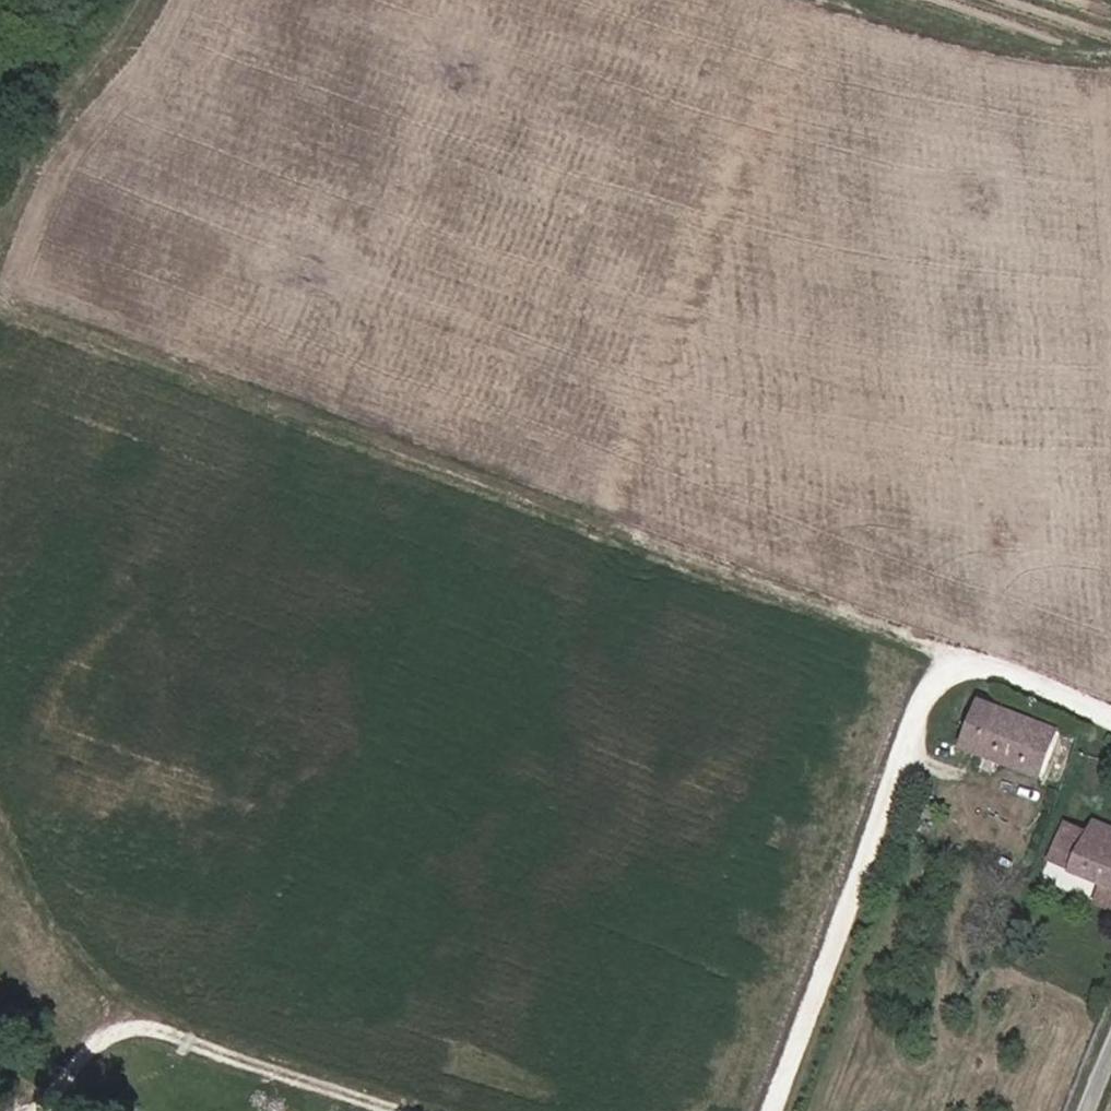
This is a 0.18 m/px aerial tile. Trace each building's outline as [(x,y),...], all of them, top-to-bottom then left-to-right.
[(1061,731),(981,700),(962,748),(1043,779),(1061,731)] [(1073,872),(1091,832),(1068,822),(1050,862),(1073,872)] [(1096,822),(1091,832),(1073,872),(1103,885),(1110,888),(1110,828),(1096,822)] [(1103,885),(1096,904),(1110,910),(1110,888),(1103,885)]
